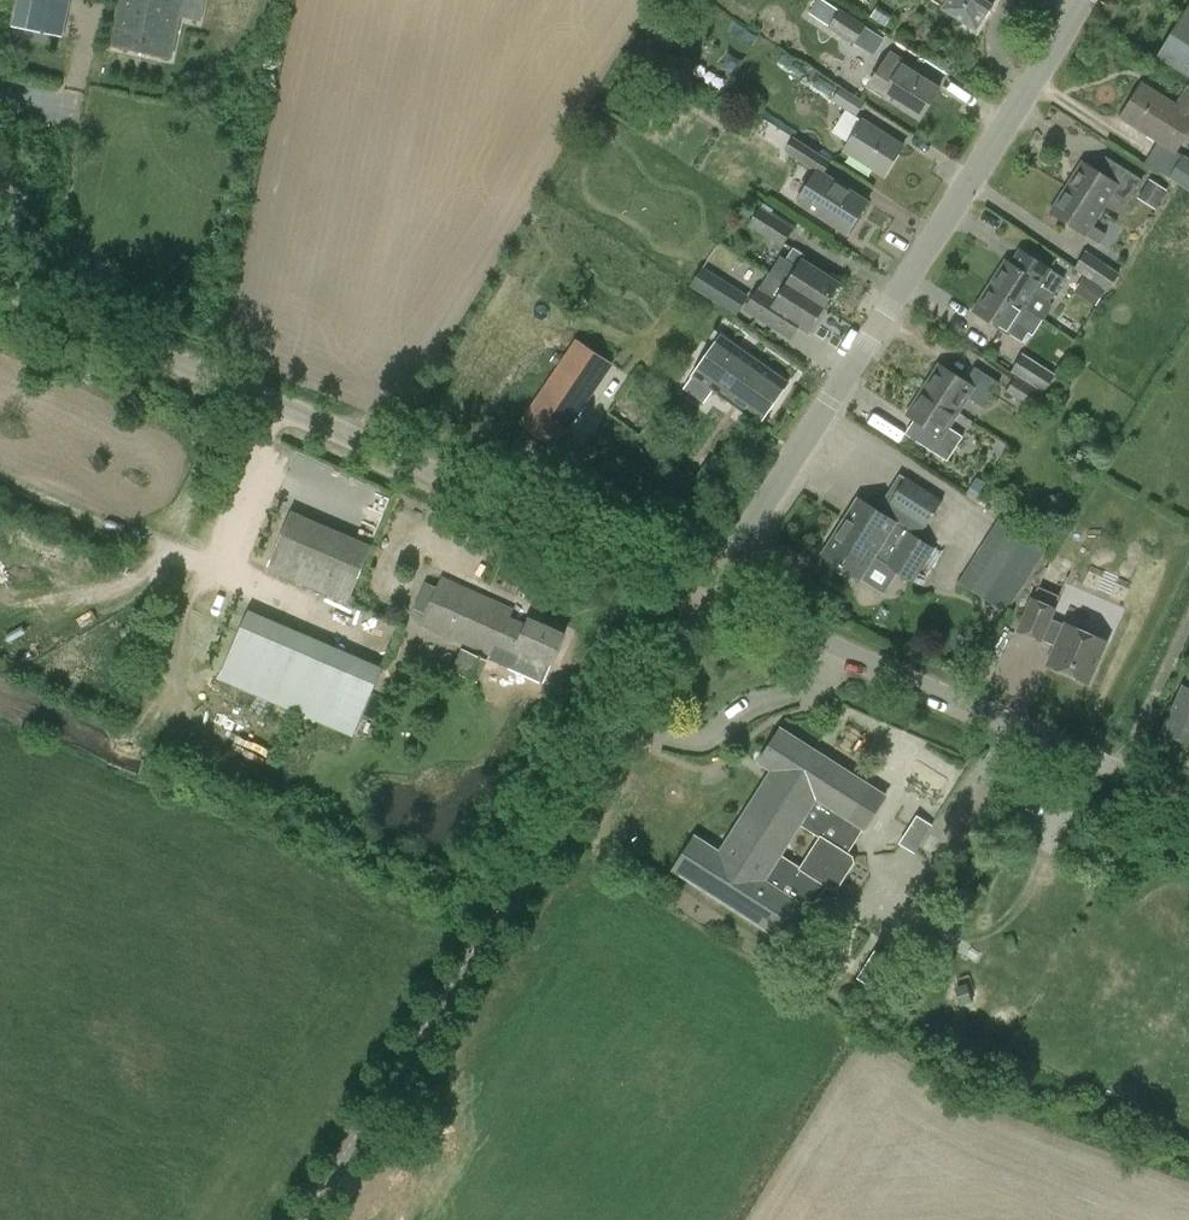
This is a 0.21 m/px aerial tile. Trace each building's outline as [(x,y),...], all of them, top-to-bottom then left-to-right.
[(68,0),(32,0),(26,30),(61,37),(68,0)] [(112,45),(170,57),(183,0),(121,0),(112,45)] [(809,14),(831,27),(841,10),(825,0),(818,0),(809,14)] [(945,5),(942,10),(976,31),(996,0),(937,0),(945,5)] [(831,27),(830,28),(854,43),(865,25),(841,10),(831,27)] [(1187,17),(1163,56),(1188,72),(1188,18),(1187,17)] [(887,58),(870,86),(883,93),(881,96),(920,120),(940,89),(901,65),(900,66),(887,58)] [(1172,102),(1141,84),(1121,118),(1177,151),(1188,130),(1188,91),(1178,105),(1172,102)] [(644,102),(650,91),(640,85),(634,95),(644,102)] [(842,85),(832,101),(857,115),(866,99),(842,85)] [(884,177),(904,146),(863,120),(843,150),(884,177)] [(848,235),(868,203),(824,175),(834,160),(793,137),(785,152),(817,172),(797,203),(848,235)] [(1184,155),(1169,179),(1188,191),(1188,159),(1184,155)] [(1083,161),(1066,186),(1104,209),(1113,196),(1127,204),(1141,180),(1105,156),(1096,170),(1083,161)] [(1150,179),(1143,198),(1161,205),(1169,186),(1150,179)] [(1093,225),(1104,209),(1066,186),(1049,212),(1086,236),(1099,244),(1106,233),(1093,225)] [(795,229),(760,207),(748,226),(782,248),(795,229)] [(781,256),(769,274),(788,286),(789,283),(826,306),(841,283),(805,260),(808,255),(796,247),(788,260),(781,256)] [(1109,292),(1122,275),(1087,250),(1074,268),(1109,292)] [(1029,254),(1019,270),(1005,261),(989,286),(1026,310),(1026,309),(1044,321),(1053,308),(1051,301),(1065,279),(1029,254)] [(749,296),(703,267),(691,286),(737,315),(749,296)] [(745,308),(743,310),(770,326),(792,341),(801,326),(810,332),(826,306),(789,283),(788,286),(780,298),(759,285),(745,308)] [(972,311),(1010,335),(1023,344),(1030,333),(1016,324),(1026,310),(989,286),(972,311)] [(761,423),(789,383),(722,336),(694,376),(761,423)] [(556,450),(614,364),(577,338),(519,424),(556,450)] [(1045,393),(1057,375),(1023,353),(1011,371),(1018,376),(1045,393)] [(939,364),(922,389),(960,413),(969,399),(984,408),(1000,383),(975,367),(966,381),(939,364)] [(1052,397),(1045,393),(1018,376),(1005,392),(1040,413),(1052,397)] [(950,428),(960,413),(922,389),(906,415),(920,423),(911,437),(948,461),(964,437),(950,428)] [(858,500),(822,555),(860,579),(861,578),(869,583),(882,563),(913,582),(935,548),(918,538),(926,526),(927,526),(942,502),(906,478),(882,515),(858,500)] [(264,570),(348,606),(371,553),(288,516),(264,570)] [(1015,550),(991,534),(960,583),(984,599),(1006,565),(1026,578),(1043,550),(1023,537),(1015,550)] [(513,667),(520,649),(517,648),(530,619),(441,576),(420,625),(513,667)] [(1089,682),(1106,642),(1053,619),(1058,608),(1031,597),(1016,632),(1043,643),(1044,640),(1057,646),(1049,665),(1089,682)] [(379,671),(246,614),(218,681),(350,738),(379,671)] [(517,648),(520,649),(552,664),(565,635),(531,619),(530,619),(517,648)] [(454,669),(481,681),(491,658),(463,647),(454,669)] [(1185,687),(1165,731),(1188,741),(1188,689),(1185,687)] [(839,887),(855,862),(854,856),(848,852),(863,828),(866,830),(887,797),(781,730),(760,763),(772,771),(720,852),(696,837),(674,871),(774,935),(775,934),(792,946),(815,910),(812,909),(827,884),(833,888),(839,887)] [(916,852),(933,825),(917,815),(900,842),(916,852)] [(875,949),(858,977),(875,987),(892,959),(875,949)]
